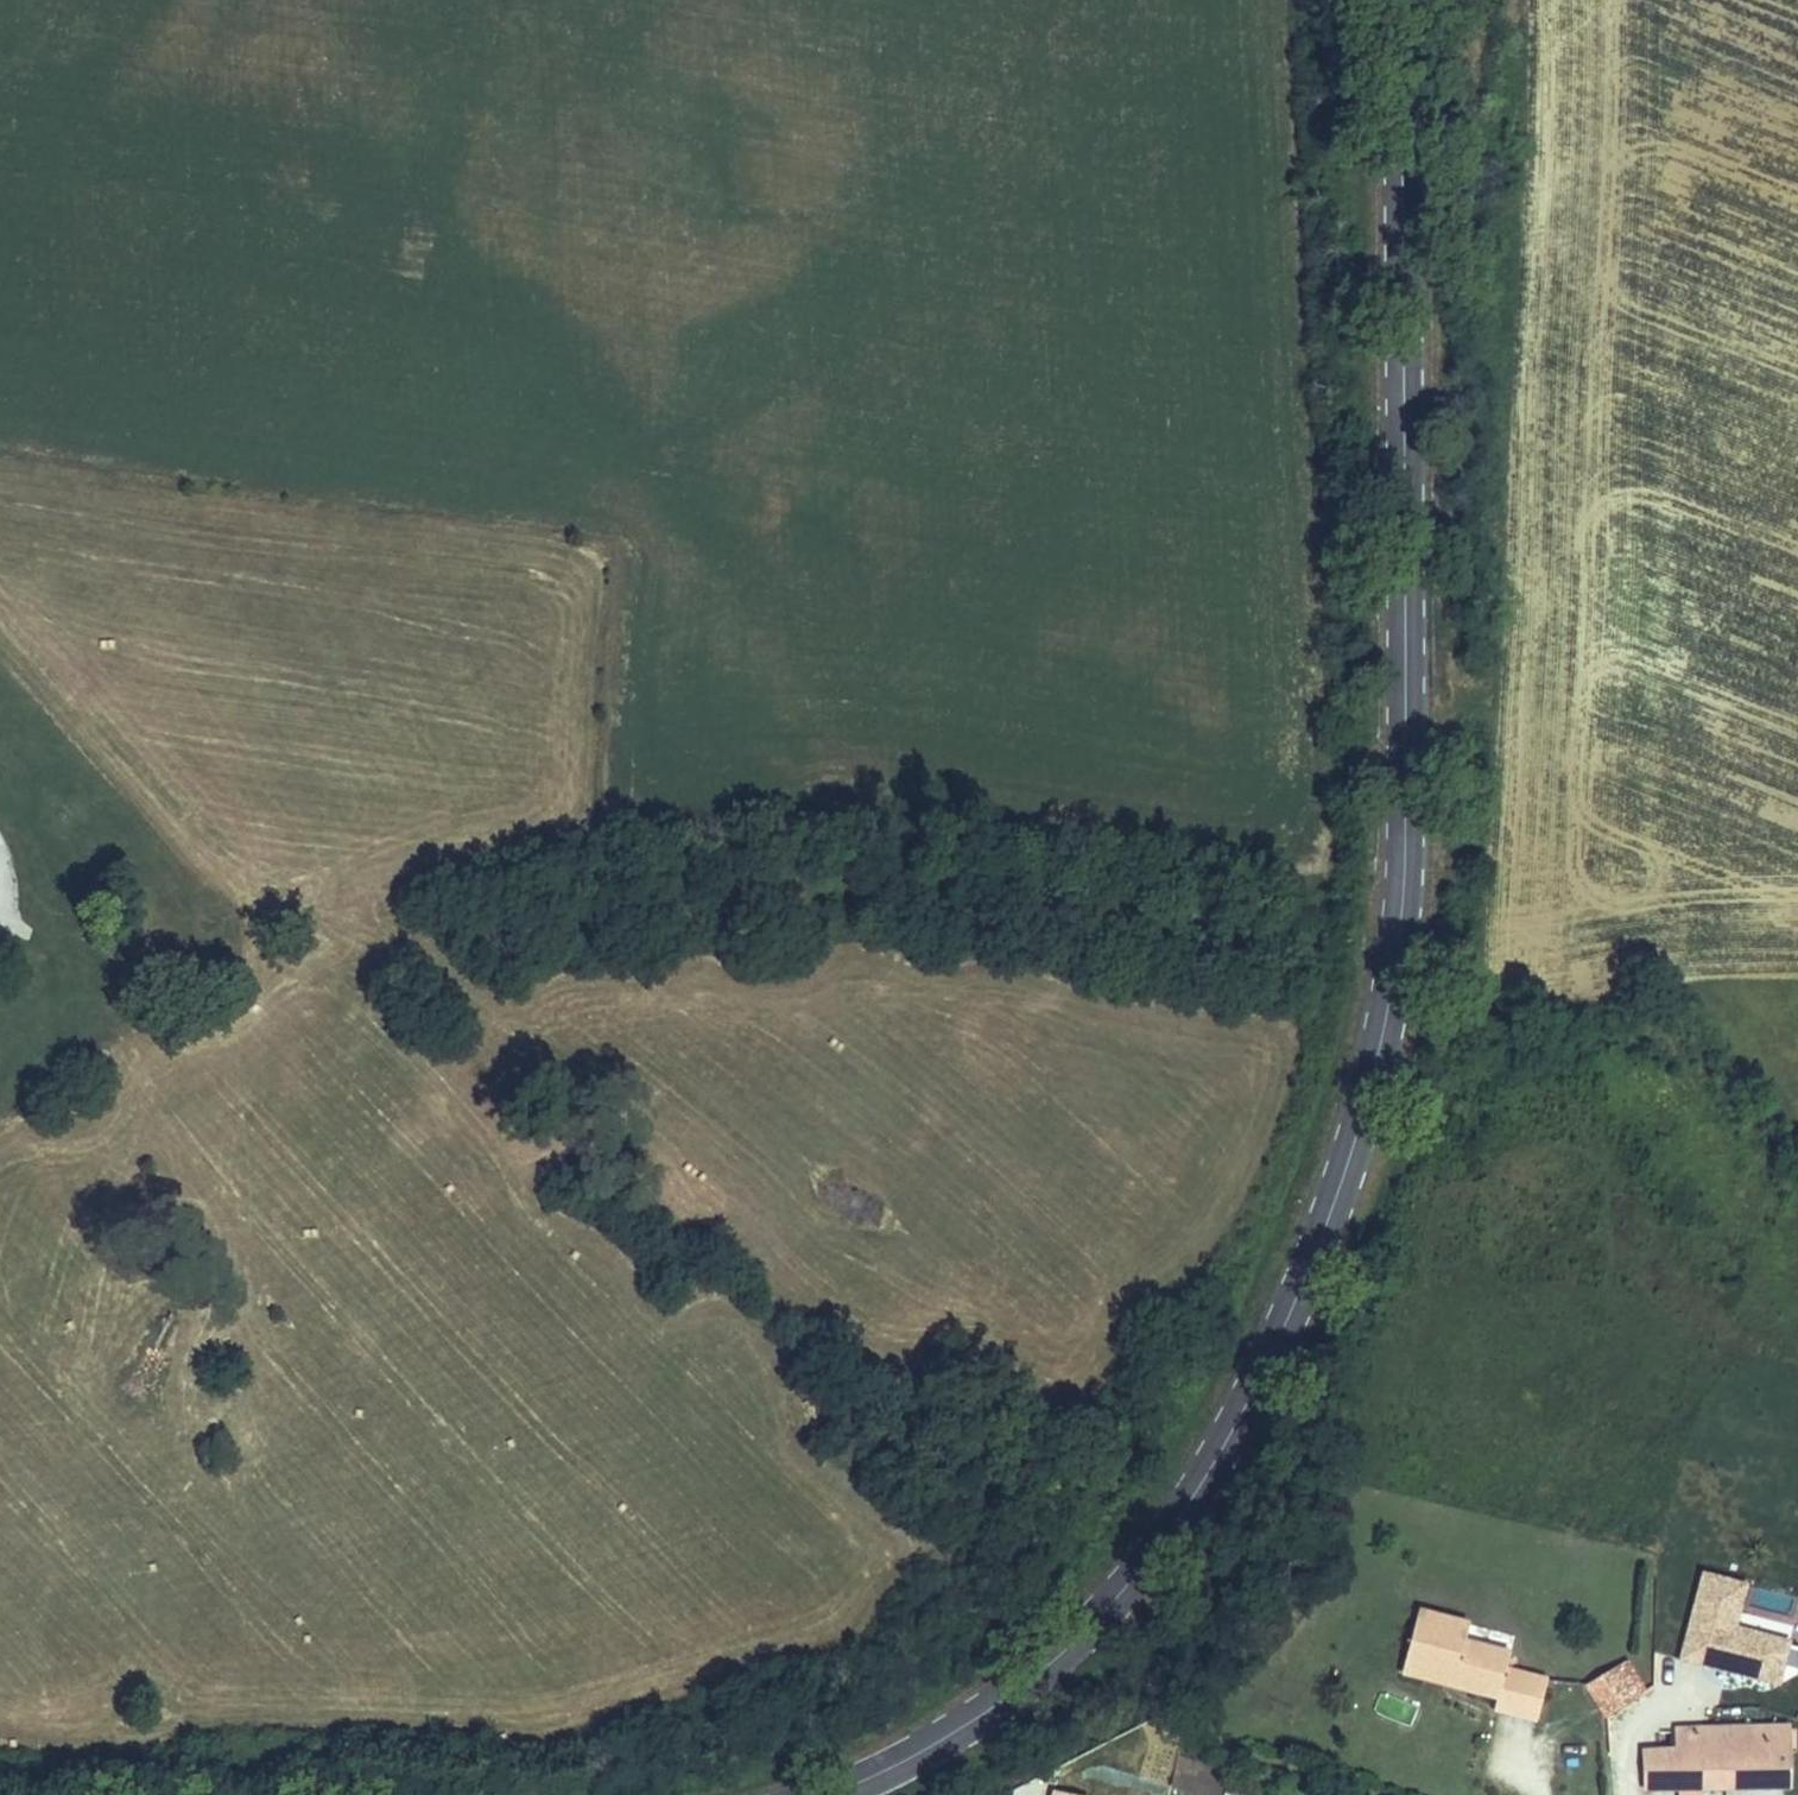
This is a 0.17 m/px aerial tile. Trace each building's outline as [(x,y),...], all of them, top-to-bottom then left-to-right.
[(1739,1630),(1749,1581),(1696,1570),(1677,1665),(1781,1686),(1784,1671),(1797,1674),(1797,1642),(1739,1630)] [(1440,1607),(1389,1593),(1377,1638),(1427,1651),(1422,1669),(1467,1682),(1465,1693),(1507,1704),(1518,1665),(1476,1653),(1481,1637),(1435,1624),(1440,1607)] [(1427,1651),(1377,1638),(1372,1655),(1422,1669),(1427,1651)] [(1558,1662),(1576,1694),(1616,1677),(1600,1644),(1558,1662)] [(1616,1734),(1615,1776),(1736,1778),(1738,1750),(1756,1750),(1758,1712),(1647,1712),(1649,1736),(1616,1734)] [(1151,1726),(1134,1734),(1138,1748),(1156,1741),(1151,1726)] [(1755,1779),(1756,1750),(1738,1750),(1736,1778),(1755,1779)] [(1232,1780),(1228,1794),(1280,1794),(1232,1780)]
